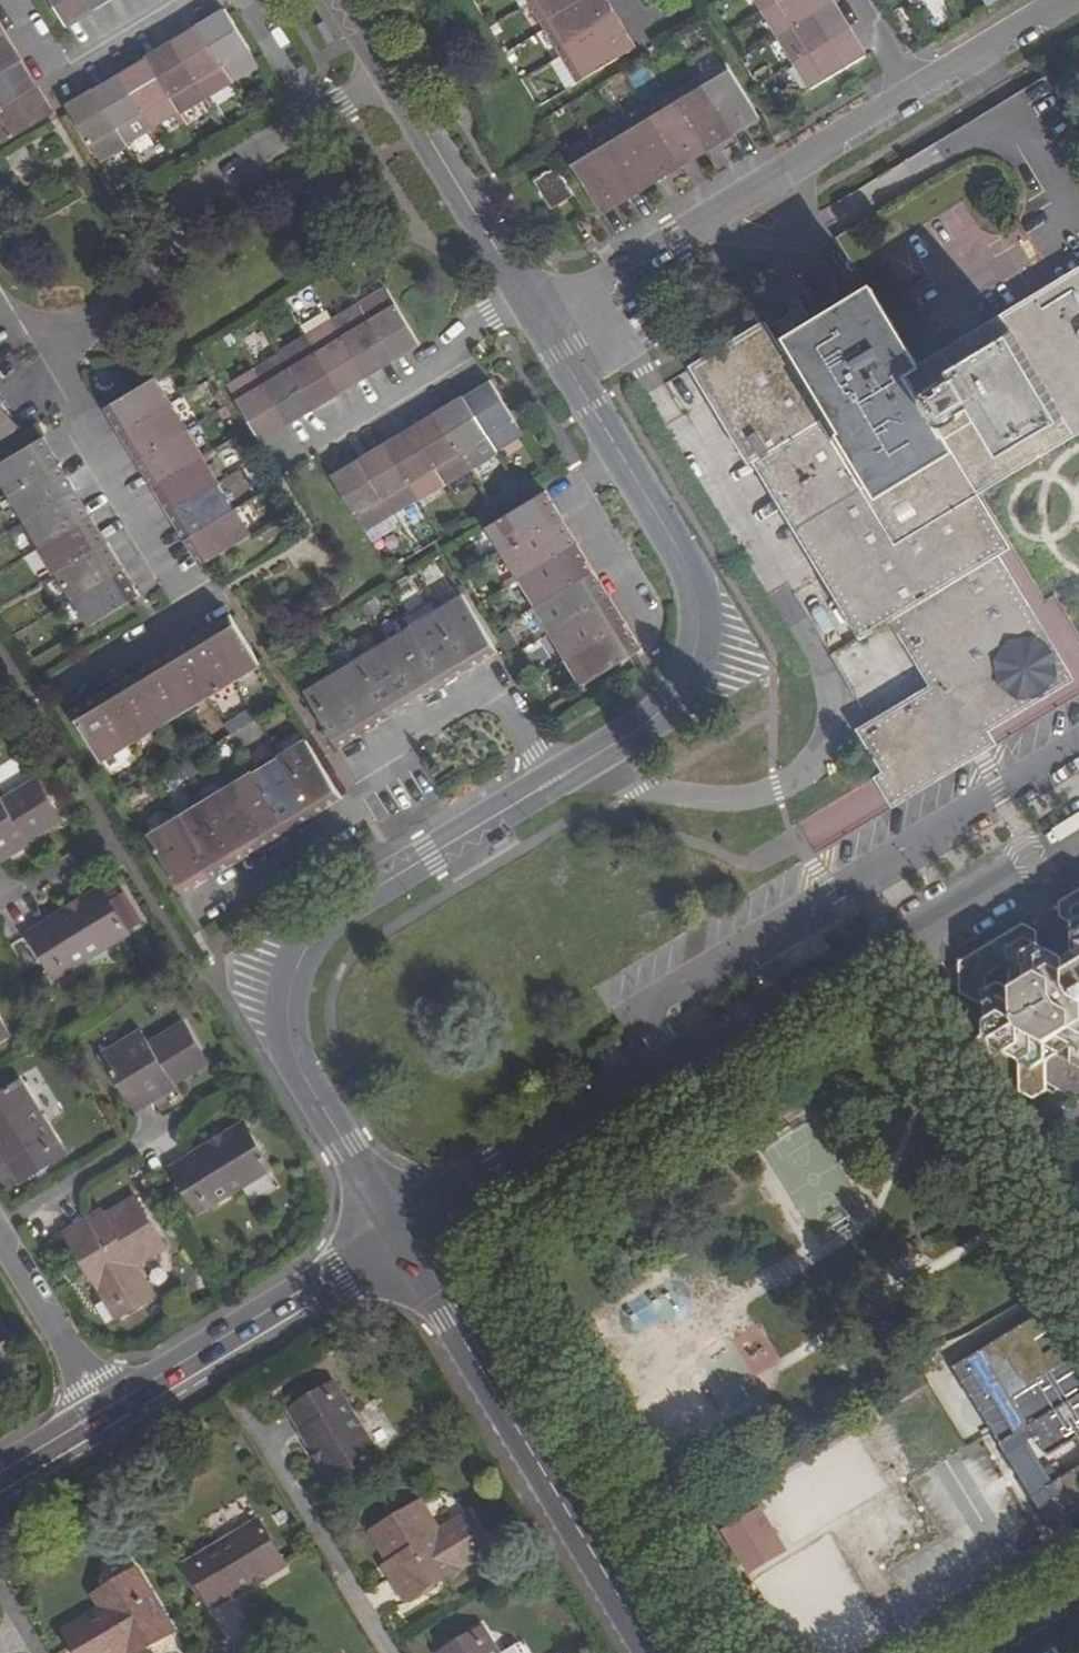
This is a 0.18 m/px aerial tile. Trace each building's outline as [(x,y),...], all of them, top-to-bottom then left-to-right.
[(69,25),(70,25),(94,10),(88,0),(53,0),(69,25)] [(94,10),(110,0),(88,0),(94,10)] [(530,2),(545,28),(592,0),(534,0),(530,2)] [(545,28),(562,54),(615,23),(619,20),(611,7),(607,10),(601,0),(592,0),(545,28)] [(762,9),(778,0),(757,0),(762,9)] [(779,36),(830,5),(834,3),(832,0),(778,0),(762,9),(779,36)] [(779,36),(794,62),(845,31),(850,29),(841,15),(837,18),(830,5),(779,36)] [(198,25),(233,82),(259,66),(225,9),(198,25)] [(569,87),(635,47),(627,34),(623,37),(615,23),(562,54),(552,60),(569,87)] [(206,98),(233,82),(198,25),(172,41),(206,98)] [(845,31),(794,62),(811,88),(865,55),(858,42),(853,45),(845,31)] [(23,60),(8,34),(0,38),(0,74),(23,60)] [(146,57),(180,113),(206,98),(172,41),(146,57)] [(146,57),(119,73),(154,129),(180,113),(146,57)] [(39,86),(23,60),(0,74),(0,110),(39,86)] [(724,60),(698,76),(732,131),(734,134),(747,126),(745,123),(758,115),(724,60)] [(119,73),(93,89),(128,145),(154,129),(119,73)] [(829,230),(869,294),(881,312),(872,318),(944,435),(922,448),(956,504),(974,493),(983,487),(981,483),(978,478),(1078,418),(1078,153),(1031,73),(924,138),(939,163),(829,230)] [(698,76),(671,91),(705,147),(708,150),(720,144),(717,139),(732,131),(698,76)] [(0,110),(0,146),(50,116),(55,112),(39,86),(0,110)] [(128,145),(93,89),(67,104),(71,110),(102,161),(128,145)] [(705,147),(671,91),(646,107),(678,162),(681,167),(695,158),(693,154),(705,147)] [(678,162),(646,107),(619,123),(653,178),(655,182),(668,175),(665,170),(678,162)] [(619,123),(592,139),(626,194),(628,199),(642,191),(639,186),(653,178),(619,123)] [(592,139),(566,155),(569,159),(602,214),(615,207),(613,202),(626,194),(592,139)] [(573,196),(555,167),(530,181),(548,211),(573,196)] [(825,232),(864,297),(869,294),(829,230),(825,232)] [(386,288),(360,304),(394,360),(417,346),(420,344),(386,288)] [(881,312),(869,294),(864,297),(871,309),(863,313),(884,349),(877,354),(848,307),(781,347),(822,418),(852,400),(892,466),(922,448),(944,435),(872,318),(881,312)] [(755,458),(822,418),(781,347),(848,307),(845,301),(770,346),(755,318),(692,354),(697,362),(755,458)] [(360,304),(334,320),(368,376),(394,360),(360,304)] [(301,325),(308,336),(342,391),(368,376),(334,320),(327,309),(301,325)] [(342,391),(308,336),(281,352),(315,408),(342,391)] [(289,423),(315,408),(281,352),(255,368),(289,423)] [(255,368),(229,383),(260,433),(263,439),(289,423),(255,368)] [(121,432),(170,402),(155,377),(106,407),(121,432)] [(498,453),(524,437),(490,379),(463,396),(498,453)] [(463,396),(438,411),(472,468),(498,453),(463,396)] [(989,560),(956,504),(922,448),(892,466),(852,400),(822,418),(755,458),(857,629),(889,610),(892,614),(899,609),(943,683),(874,726),(868,729),(897,778),(971,731),(965,720),(992,704),(990,700),(1014,686),(1030,691),(1047,680),(1054,659),(1043,639),(1021,634),(1002,645),(1002,660),(978,673),(963,647),(990,631),(974,604),(981,599),(966,573),(989,560)] [(0,402),(0,440),(17,429),(23,426),(19,421),(1,402),(0,402)] [(186,428),(170,402),(121,432),(137,458),(186,428)] [(411,428),(445,484),(472,468),(438,411),(411,428)] [(137,458),(153,485),(203,454),(186,428),(137,458)] [(411,428),(386,443),(419,500),(445,484),(411,428)] [(11,492),(54,466),(59,462),(38,439),(0,462),(0,473),(11,492)] [(419,500),(386,443),(359,459),(393,516),(419,500)] [(203,454),(153,485),(169,512),(219,482),(203,454)] [(393,516),(359,459),(333,475),(367,532),(393,516)] [(27,518),(70,492),(75,489),(54,466),(11,492),(27,518)] [(235,507),(219,482),(169,512),(185,538),(235,507)] [(956,504),(989,560),(1008,549),(1016,544),(983,487),(974,493),(956,504)] [(562,517),(547,491),(486,527),(502,553),(562,517)] [(93,515),(70,492),(27,518),(43,544),(86,518),(93,515)] [(201,565),(207,561),(251,534),(235,507),(185,538),(201,565)] [(562,517),(502,553),(518,579),(578,543),(562,517)] [(59,571),(103,544),(108,541),(86,518),(43,544),(59,571)] [(518,579),(534,605),(594,569),(578,543),(518,579)] [(59,571),(75,597),(119,570),(124,567),(103,544),(59,571)] [(534,605),(550,631),(610,596),(594,569),(534,605)] [(75,597),(91,624),(135,598),(141,594),(139,592),(119,570),(75,597)] [(463,593),(437,609),(472,668),(499,652),(463,593)] [(550,631),(566,658),(626,623),(610,596),(550,631)] [(472,668),(437,609),(410,625),(446,684),(472,668)] [(231,612),(207,633),(234,679),(261,663),(234,617),(231,612)] [(566,658),(583,685),(635,653),(642,649),(626,623),(566,658)] [(383,641),(419,700),(446,684),(410,625),(383,641)] [(181,649),(208,695),(234,679),(207,633),(204,630),(181,649)] [(393,716),(419,700),(383,641),(357,657),(393,716)] [(179,645),(155,666),(182,711),(208,695),(181,649),(179,645)] [(331,673),(367,732),(393,716),(357,657),(331,673)] [(182,711),(155,666),(151,661),(130,683),(156,727),(182,711)] [(341,748),(367,732),(331,673),(306,689),(338,741),(341,748)] [(129,743),(156,727),(130,683),(126,677),(102,698),(129,743)] [(129,743),(102,698),(99,693),(76,713),(103,759),(129,743)] [(237,735),(257,723),(250,711),(229,723),(237,735)] [(307,739),(280,755),(316,813),(343,798),(339,792),(307,739)] [(316,813),(280,755),(254,771),(289,830),(316,813)] [(263,846),(289,830),(254,771),(228,787),(263,846)] [(27,841),(59,821),(36,782),(3,802),(0,804),(0,863),(21,851),(18,846),(27,841)] [(202,802),(237,861),(263,846),(228,787),(202,802)] [(202,802),(175,819),(210,878),(237,861),(202,802)] [(149,835),(181,887),(184,894),(210,878),(175,819),(149,835)] [(30,845),(27,841),(18,846),(21,851),(30,845)] [(100,889),(28,933),(55,977),(127,933),(100,889)] [(1035,1100),(1047,1093),(1046,1064),(1059,1057),(1078,1067),(1078,892),(1059,904),(1058,922),(1073,928),(1072,943),(1074,957),(1062,964),(1036,949),(1036,933),(1023,927),(959,967),(959,982),(973,990),(972,1003),(1009,1023),(1018,1036),(1021,1094),(1035,1100)] [(136,1111),(167,1093),(164,1089),(174,1082),(206,1063),(182,1024),(150,1043),(142,1048),(133,1035),(101,1054),(136,1111)] [(142,1029),(133,1035),(142,1048),(150,1043),(142,1029)] [(36,1067),(24,1074),(47,1111),(59,1103),(36,1067)] [(176,1087),(174,1082),(164,1089),(167,1093),(176,1087)] [(62,1155),(19,1083),(0,1094),(0,1153),(17,1182),(62,1155)] [(199,1211),(271,1169),(244,1124),(173,1167),(199,1211)] [(101,1281),(94,1284),(104,1302),(114,1297),(125,1314),(152,1297),(135,1267),(163,1249),(133,1199),(106,1216),(96,1223),(92,1217),(63,1233),(80,1261),(87,1257),(101,1281)] [(96,1223),(106,1216),(103,1210),(92,1217),(96,1223)] [(80,1261),(94,1284),(101,1281),(87,1257),(80,1261)] [(114,1297),(104,1302),(115,1320),(125,1314),(114,1297)] [(1050,1530),(1078,1515),(1078,1352),(1067,1327),(1039,1341),(1033,1329),(966,1363),(1050,1530)] [(288,1410),(332,1483),(376,1456),(332,1383),(288,1410)] [(370,1533),(389,1563),(394,1573),(389,1577),(406,1604),(432,1588),(429,1582),(450,1569),(454,1574),(473,1562),(467,1553),(485,1542),(468,1514),(437,1533),(420,1503),(370,1533)] [(726,1530),(755,1578),(795,1554),(766,1506),(726,1530)] [(283,1566),(256,1522),(183,1565),(210,1609),(283,1566)] [(467,1553),(473,1562),(490,1551),(485,1542),(467,1553)] [(394,1573),(389,1563),(383,1566),(389,1577),(394,1573)] [(429,1582),(432,1588),(454,1574),(450,1569),(429,1582)] [(126,1651),(140,1642),(145,1649),(172,1634),(134,1571),(92,1595),(101,1610),(61,1634),(73,1652),(122,1652),(126,1651)] [(218,1612),(223,1637),(247,1632),(242,1607),(218,1612)] [(482,1628),(440,1652),(498,1652),(482,1628)] [(126,1651),(127,1652),(139,1652),(145,1649),(140,1642),(126,1651)] [(518,1643),(502,1652),(523,1652),(518,1643)]
